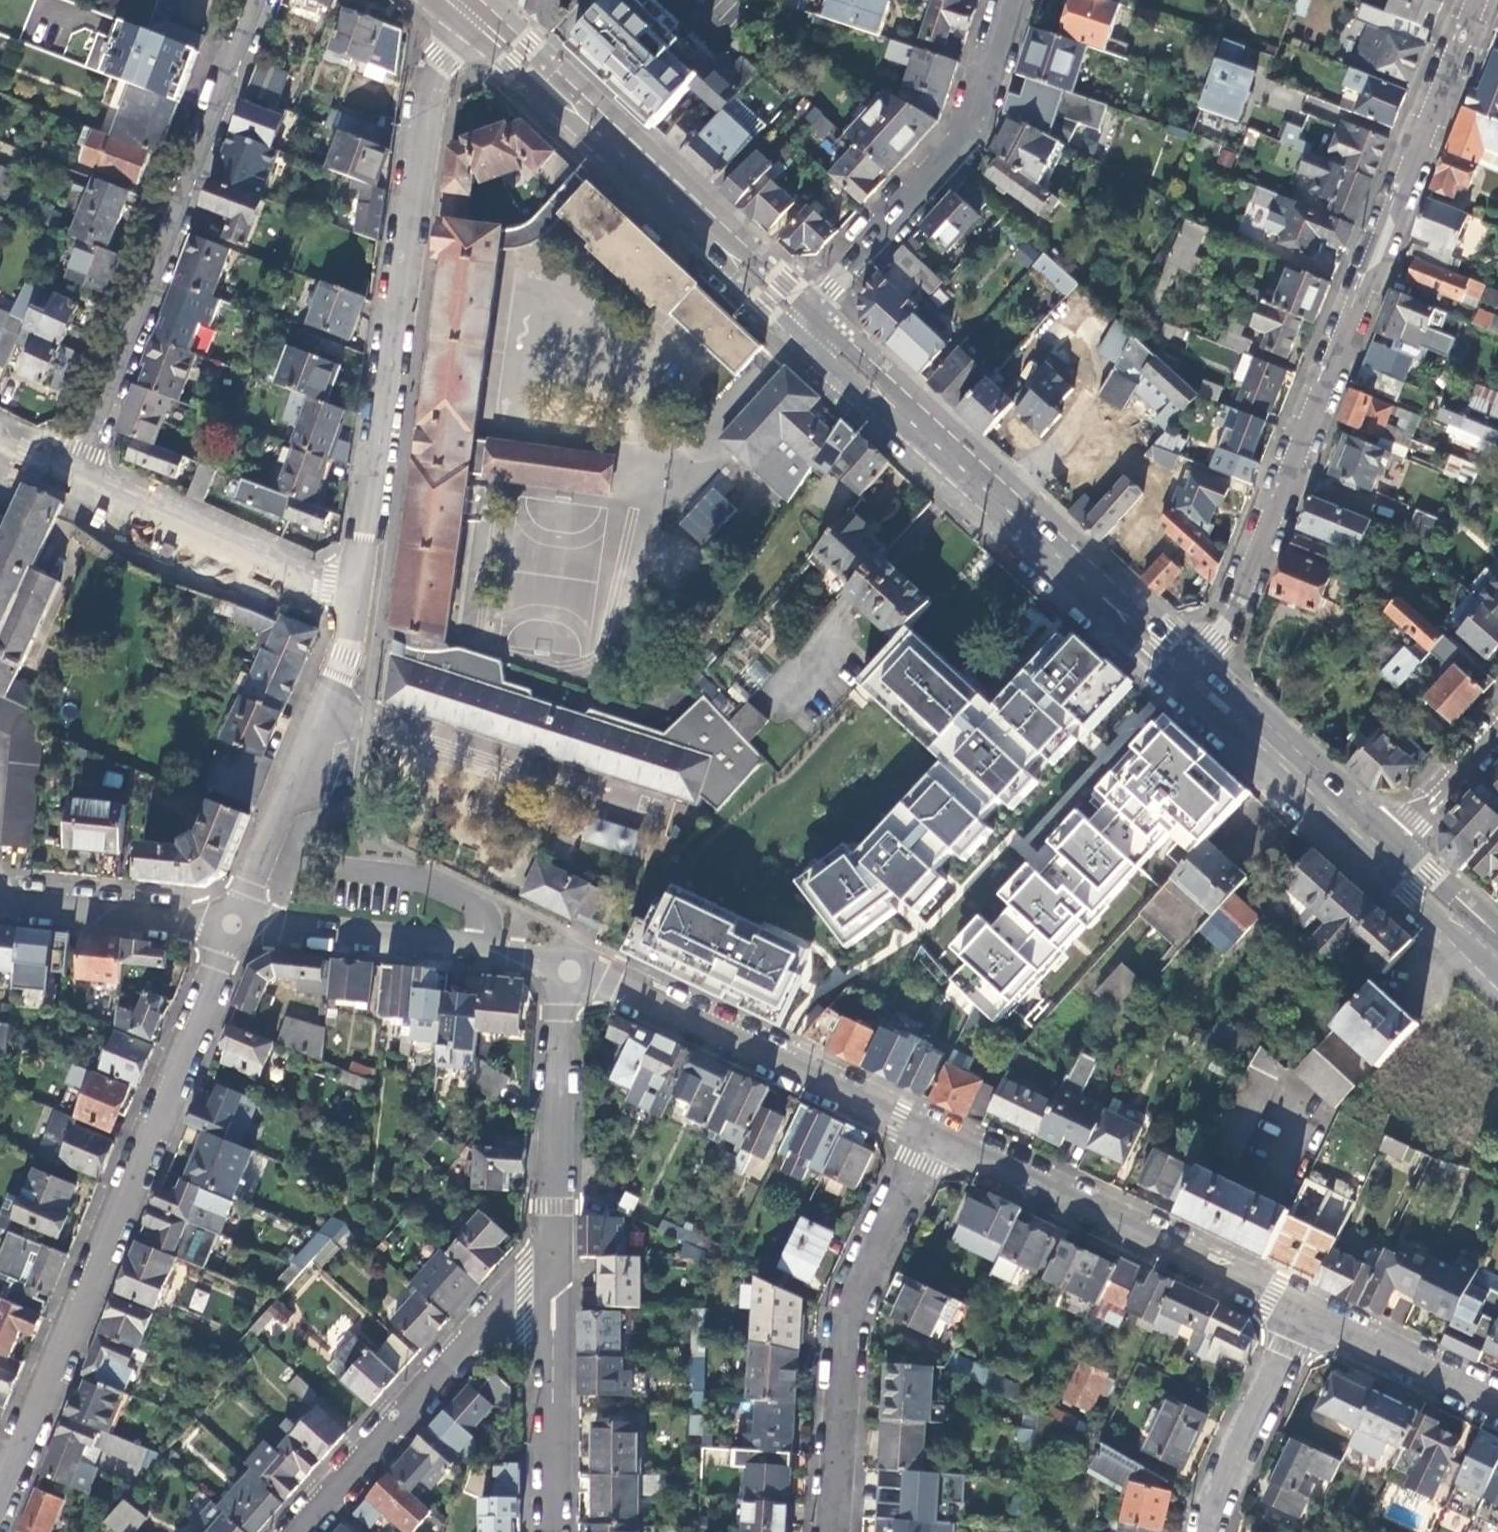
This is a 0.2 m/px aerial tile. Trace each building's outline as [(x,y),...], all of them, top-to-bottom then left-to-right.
[(146,30),(198,50),(203,36),(165,20),(173,0),(157,0),(146,30)] [(332,7),(335,0),(298,0),(304,2),(302,7),(317,12),(320,2),(332,7)] [(525,9),(527,0),(515,0),(525,9)] [(525,9),(537,20),(551,33),(579,0),(527,0),(525,9)] [(698,78),(669,51),(679,38),(670,33),(679,22),(656,0),(606,0),(565,43),(655,126),(691,85),(698,78)] [(785,5),(800,10),(803,0),(786,0),(785,5)] [(878,35),(889,1),(886,0),(828,0),(823,17),(878,35)] [(911,0),(903,0),(902,6),(908,8),(911,0)] [(908,8),(927,14),(931,0),(911,0),(908,8)] [(975,7),(963,3),(953,0),(931,0),(927,14),(919,38),(943,45),(945,40),(949,42),(952,34),(965,38),(975,7)] [(1106,0),(1074,0),(1059,37),(1088,47),(1105,53),(1121,5),(1106,0)] [(1443,0),(1391,0),(1386,12),(1422,26),(1428,11),(1432,12),(1435,11),(1437,10),(1440,8),(1443,0)] [(387,71),(394,74),(401,30),(343,7),(328,47),(343,53),(342,57),(356,63),(357,59),(369,64),(387,71)] [(1385,11),(1378,29),(1369,25),(1352,68),(1407,90),(1431,30),(1422,26),(1386,12),(1385,11)] [(198,50),(146,30),(117,19),(110,38),(98,33),(85,65),(131,83),(175,100),(178,102),(198,50)] [(1059,37),(1032,28),(1017,72),(1062,88),(1072,92),(1088,47),(1059,37)] [(744,42),(738,36),(728,46),(734,51),(744,42)] [(1493,38),(1489,47),(1497,50),(1497,40),(1493,38)] [(1238,123),(1262,52),(1224,40),(1199,110),(1238,123)] [(957,62),(917,48),(905,84),(916,88),(911,104),(938,119),(957,62)] [(734,62),(723,51),(698,78),(691,85),(721,111),(723,109),(758,72),(740,55),(734,62)] [(1496,53),(1481,90),(1474,87),(1465,108),(1497,121),(1497,53),(1496,53)] [(287,73),(257,62),(245,94),(275,105),(287,73)] [(387,71),(369,64),(365,76),(382,83),(387,71)] [(1393,127),(1407,90),(1352,68),(1345,86),(1363,93),(1355,112),(1393,127)] [(1062,88),(1017,72),(1004,112),(1031,127),(1047,131),(1062,88)] [(131,83),(112,134),(116,136),(159,153),(175,111),(172,109),(175,100),(131,83)] [(911,104),(885,90),(860,117),(863,120),(848,136),(858,145),(883,168),(889,174),(938,119),(911,104)] [(809,128),(822,113),(803,96),(790,110),(809,128)] [(271,146),(283,115),(278,113),(276,114),(242,101),(231,131),(271,146)] [(288,117),(290,110),(281,107),(278,113),(283,115),(288,117)] [(1465,108),(1447,152),(1497,172),(1497,121),(1465,108)] [(721,111),(708,125),(681,153),(695,166),(712,182),(754,138),(723,109),(721,111)] [(390,147),(392,131),(369,124),(334,110),(328,124),(343,130),(366,139),(390,147)] [(693,112),(666,140),(681,153),(708,125),(693,112)] [(1031,127),(1004,112),(992,149),(1002,157),(1030,178),(1044,154),(1051,158),(1059,142),(1031,127)] [(506,126),(487,133),(502,176),(520,169),(517,159),(522,157),(560,192),(563,189),(577,173),(549,147),(522,122),(507,129),(506,126)] [(1287,122),(1279,142),(1297,149),(1305,129),(1287,122)] [(1372,177),(1388,139),(1344,122),(1329,160),(1372,177)] [(138,181),(148,152),(114,139),(116,136),(112,134),(96,128),(84,161),(138,181)] [(385,188),(390,147),(366,139),(343,130),(331,168),(354,177),(361,179),(385,188)] [(213,178),(262,196),(280,149),(271,146),(231,131),(213,178)] [(468,143),(452,148),(442,222),(466,225),(474,174),(479,172),(483,182),(502,176),(487,133),(467,140),(468,143)] [(1221,146),(1190,134),(1187,144),(1217,156),(1221,146)] [(786,152),(792,146),(786,141),(780,147),(786,152)] [(757,152),(721,190),(731,200),(738,206),(779,160),(786,152),(780,147),(779,145),(766,160),(757,152)] [(862,203),(877,186),(871,180),(883,168),(858,145),(831,175),(862,203)] [(1356,219),(1372,177),(1329,160),(1308,152),(1300,173),(1319,180),(1314,194),(1339,203),(1336,211),(1356,219)] [(1477,166),(1446,154),(1432,189),(1454,198),(1460,183),(1469,187),(1477,166)] [(1061,201),(1030,178),(1002,157),(988,175),(1040,213),(1045,206),(1053,212),(1061,201)] [(786,166),(779,160),(738,206),(752,219),(756,214),(770,228),(794,201),(772,181),(786,166)] [(3,201),(16,172),(7,170),(0,166),(0,199),(3,201)] [(590,184),(577,173),(563,189),(576,200),(590,184)] [(106,247),(130,190),(97,177),(92,189),(75,182),(73,187),(90,194),(88,200),(83,198),(79,210),(82,211),(76,227),(70,224),(67,230),(67,232),(82,238),(106,247)] [(360,186),(361,179),(354,177),(352,185),(360,186)] [(264,198),(213,179),(203,205),(234,217),(226,237),(246,245),(264,198)] [(378,238),(385,188),(361,179),(360,186),(356,214),(354,229),(378,238)] [(988,201),(964,179),(906,244),(911,249),(915,252),(930,235),(948,251),(980,215),(977,212),(988,201)] [(576,200),(563,189),(560,192),(550,203),(564,217),(736,375),(763,345),(590,184),(576,200)] [(1298,203),(1276,194),(1270,209),(1273,215),(1266,231),(1274,235),(1279,222),(1283,224),(1286,217),(1291,219),(1298,203)] [(1466,216),(1428,200),(1412,241),(1451,256),(1466,216)] [(815,201),(809,207),(821,218),(824,215),(827,211),(815,201)] [(564,217),(550,203),(541,213),(536,219),(529,223),(520,227),(503,231),(466,225),(442,222),(436,259),(446,260),(420,449),(470,456),(499,249),(510,250),(518,248),(528,245),(538,241),(545,236),(554,230),(564,217)] [(1323,213),(1298,203),(1291,219),(1286,217),(1283,224),(1279,222),(1274,235),(1284,238),(1281,244),(1313,254),(1320,236),(1346,246),(1354,225),(1333,216),(1331,222),(1321,218),(1323,213)] [(819,251),(836,232),(833,229),(836,225),(824,215),(821,218),(809,207),(783,236),(796,248),(805,238),(819,251)] [(1218,233),(1185,221),(1164,263),(1177,268),(1186,272),(1203,236),(1216,241),(1218,233)] [(647,223),(641,230),(657,245),(663,239),(647,223)] [(212,293),(230,248),(192,234),(175,282),(202,292),(203,290),(212,293)] [(107,290),(121,253),(106,247),(82,238),(68,275),(107,290)] [(1451,256),(1412,241),(1406,254),(1455,273),(1461,259),(1451,256)] [(1031,267),(1037,248),(1020,242),(1013,261),(1031,267)] [(903,257),(908,253),(903,248),(895,257),(913,274),(916,269),(903,257)] [(942,283),(944,281),(915,252),(911,249),(908,253),(903,257),(916,269),(913,274),(922,282),(931,273),(942,283)] [(1067,293),(1078,282),(1045,251),(1034,263),(1067,293)] [(1408,280),(1476,307),(1484,286),(1416,259),(1408,280)] [(1177,268),(1164,263),(1142,314),(1154,318),(1177,268)] [(1315,322),(1331,283),(1307,274),(1306,278),(1289,271),(1280,294),(1268,290),(1263,302),(1304,318),(1315,322)] [(889,344),(916,314),(920,310),(880,273),(860,295),(861,319),(869,326),(889,344)] [(933,293),(942,283),(931,273),(922,282),(933,293)] [(4,370),(13,349),(21,331),(23,327),(40,290),(24,282),(9,313),(0,310),(0,368),(4,370)] [(175,282),(154,337),(189,350),(199,321),(209,325),(220,296),(212,293),(203,290),(202,292),(175,282)] [(350,338),(364,297),(323,282),(309,322),(350,338)] [(1393,289),(1376,332),(1419,349),(1421,345),(1448,356),(1455,337),(1441,331),(1448,313),(1417,301),(1417,299),(1393,289)] [(23,327),(37,333),(59,343),(77,304),(54,294),(44,316),(31,310),(23,327)] [(253,309),(255,303),(242,297),(239,304),(253,309)] [(1304,318),(1263,302),(1256,322),(1266,327),(1265,331),(1271,333),(1265,349),(1288,358),(1304,318)] [(1473,322),(1497,332),(1497,307),(1485,302),(1482,311),(1478,309),(1473,322)] [(270,308),(255,303),(253,309),(255,310),(267,314),(270,308)] [(901,356),(920,373),(948,344),(916,314),(889,344),(901,356)] [(1094,348),(1117,367),(1096,392),(1119,411),(1130,397),(1166,426),(1197,389),(1115,322),(1094,348)] [(1174,327),(1164,322),(1150,349),(1158,357),(1174,327)] [(1232,323),(1223,346),(1244,353),(1245,354),(1250,341),(1240,337),(1244,327),(1232,323)] [(59,343),(37,333),(23,327),(21,331),(13,349),(27,356),(19,373),(42,384),(59,343)] [(189,350),(154,337),(146,358),(151,360),(141,385),(173,397),(179,399),(196,353),(189,350)] [(1362,365),(1388,375),(1398,351),(1372,341),(1362,365)] [(276,383),(294,389),(326,401),(340,363),(290,345),(287,354),(276,383)] [(983,368),(959,346),(928,380),(932,384),(960,410),(990,378),(996,371),(988,363),(983,368)] [(276,383),(287,354),(278,350),(267,379),(276,383)] [(1398,351),(1388,375),(1403,381),(1413,357),(1398,351)] [(1269,413),(1285,370),(1258,359),(1245,354),(1244,353),(1235,376),(1246,381),(1238,401),(1269,413)] [(1006,411),(1040,436),(1076,386),(1042,362),(1006,411)] [(1397,400),(1405,382),(1403,381),(1388,375),(1362,365),(1355,383),(1397,400)] [(787,504),(812,466),(814,464),(833,434),(809,411),(821,397),(787,366),(719,439),(787,504)] [(1477,383),(1468,406),(1497,417),(1497,390),(1477,383)] [(155,444),(173,397),(141,385),(136,384),(119,430),(138,437),(155,444)] [(283,418),(301,425),(295,443),(297,443),(329,455),(344,461),(351,442),(335,436),(345,408),(326,401),(294,389),(283,418)] [(1374,397),(1353,389),(1341,420),(1380,436),(1376,445),(1392,451),(1404,456),(1412,438),(1402,435),(1405,428),(1386,421),(1392,407),(1373,400),(1374,397)] [(1449,398),(1441,418),(1452,423),(1492,438),(1497,441),(1497,417),(1468,406),(1449,398)] [(1242,480),(1266,421),(1222,404),(1215,422),(1217,423),(1229,427),(1218,454),(1213,468),(1242,479),(1242,480)] [(1408,420),(1411,413),(1399,408),(1396,414),(1408,420)] [(1402,435),(1412,438),(1419,416),(1411,413),(1408,420),(1405,428),(1402,435)] [(833,434),(814,464),(830,473),(834,467),(846,454),(855,462),(854,468),(845,478),(862,494),(891,461),(871,442),(844,418),(833,434)] [(1229,427),(1217,423),(1206,450),(1218,454),(1229,427)] [(1492,438),(1452,423),(1447,437),(1484,452),(1492,438)] [(1164,431),(1152,444),(1157,446),(1173,452),(1179,437),(1164,431)] [(1392,451),(1376,445),(1346,434),(1331,474),(1372,490),(1379,472),(1383,474),(1392,451)] [(189,457),(155,444),(138,437),(130,459),(177,477),(179,472),(183,473),(189,457)] [(612,467),(615,468),(617,455),(490,438),(487,458),(611,474),(612,467)] [(1497,442),(1497,441),(1492,438),(1484,452),(1478,463),(1483,465),(1497,442)] [(312,503),(329,455),(297,443),(279,490),(312,503)] [(470,456),(420,449),(395,626),(444,642),(470,456)] [(1472,482),(1483,465),(1478,463),(1451,453),(1443,471),(1472,482)] [(846,454),(834,467),(845,478),(854,468),(855,462),(846,454)] [(611,495),(615,468),(612,467),(611,474),(487,458),(485,478),(611,495)] [(202,462),(187,493),(203,500),(216,467),(202,462)] [(1229,547),(1203,532),(1231,484),(1192,462),(1150,534),(1214,572),(1229,547)] [(1124,473),(1094,501),(1085,492),(1066,510),(1096,540),(1144,494),(1124,473)] [(334,511),(312,503),(279,490),(245,478),(237,497),(326,531),(334,511)] [(26,707),(34,688),(15,680),(44,612),(58,580),(31,568),(61,501),(25,484),(8,519),(4,528),(0,525),(0,695),(26,707)] [(677,524),(702,547),(737,509),(712,486),(677,524)] [(1371,519),(1311,495),(1298,528),(1338,544),(1341,536),(1344,537),(1345,533),(1363,540),(1371,519)] [(813,551),(853,586),(881,555),(887,547),(866,529),(869,525),(850,507),(813,551)] [(1433,543),(1447,521),(1418,510),(1408,533),(1433,543)] [(4,528),(8,519),(0,516),(0,525),(4,528)] [(1358,552),(1363,540),(1345,533),(1344,537),(1341,536),(1338,544),(1358,552)] [(1289,551),(1333,569),(1340,552),(1320,545),(1296,535),(1289,551)] [(1162,551),(1137,577),(1157,596),(1182,570),(1162,551)] [(1316,611),(1333,569),(1289,551),(1272,594),(1316,611)] [(932,602),(881,555),(853,586),(847,592),(899,639),(932,602)] [(51,615),(58,580),(44,612),(51,615)] [(1481,601),(1487,606),(1497,617),(1497,581),(1481,601)] [(1474,595),(1453,618),(1465,629),(1487,606),(1481,601),(1474,595)] [(1445,636),(1400,596),(1385,612),(1419,643),(1405,651),(1400,651),(1367,688),(1364,686),(1353,699),(1373,716),(1436,645),(1445,636)] [(262,636),(270,617),(257,611),(239,606),(235,616),(240,619),(259,628),(256,633),(262,636)] [(1497,650),(1497,617),(1487,606),(1465,629),(1462,633),(1490,659),(1497,650)] [(283,614),(281,619),(280,622),(270,617),(262,636),(257,647),(264,650),(266,646),(302,664),(318,629),(283,614)] [(867,682),(954,759),(892,829),(809,898),(862,956),(947,887),(1134,683),(1066,630),(1011,692),(928,616),(867,682)] [(1464,654),(1445,636),(1436,645),(1456,663),(1464,654)] [(391,655),(384,703),(696,805),(699,795),(710,806),(717,812),(764,758),(750,744),(731,723),(704,696),(665,734),(591,709),(583,717),(534,701),(532,690),(505,682),(501,661),(462,649),(458,650),(441,652),(432,653),(422,652),(412,651),(403,648),(397,644),(393,639),(391,655)] [(281,711),(302,664),(266,646),(264,650),(247,687),(241,684),(237,692),(244,694),(281,711)] [(703,677),(684,662),(678,672),(695,686),(703,677)] [(1454,726),(1485,693),(1457,668),(1427,701),(1454,726)] [(262,755),(281,711),(244,694),(225,739),(262,755)] [(13,732),(1,849),(31,853),(44,731),(26,719),(26,707),(0,695),(0,726),(13,732)] [(750,702),(731,723),(750,744),(771,721),(750,702)] [(1204,838),(1250,793),(1164,712),(946,952),(966,971),(958,980),(997,1017),(1186,821),(1204,838)] [(1348,744),(1360,756),(1380,734),(1368,722),(1348,744)] [(1360,756),(1348,767),(1355,774),(1373,790),(1397,789),(1417,767),(1407,757),(1414,749),(1397,733),(1389,741),(1381,733),(1380,734),(1360,756)] [(262,755),(225,739),(205,782),(230,793),(254,803),(272,759),(262,755)] [(1485,780),(1497,791),(1497,766),(1485,780)] [(1474,793),(1497,817),(1497,791),(1485,780),(1474,793)] [(254,803),(230,793),(228,800),(252,809),(254,803)] [(1474,793),(1442,828),(1443,853),(1450,860),(1462,871),(1469,863),(1497,832),(1497,817),(1474,793)] [(64,846),(121,852),(126,804),(69,799),(64,846)] [(184,847),(141,844),(138,879),(204,885),(227,870),(249,814),(215,800),(201,835),(198,834),(185,842),(184,847)] [(644,830),(596,815),(588,841),(635,856),(644,830)] [(1469,863),(1486,879),(1490,874),(1497,881),(1497,832),(1469,863)] [(1207,841),(1140,915),(1181,952),(1210,919),(1234,893),(1247,878),(1207,841)] [(1296,863),(1278,882),(1274,886),(1278,891),(1277,892),(1303,916),(1298,921),(1306,926),(1348,881),(1326,861),(1314,850),(1300,867),(1296,863)] [(523,895),(572,918),(576,910),(592,917),(605,891),(540,861),(523,895)] [(1348,881),(1306,926),(1314,934),(1325,922),(1337,933),(1324,948),(1336,959),(1361,931),(1380,910),(1357,889),(1348,881)] [(826,946),(682,887),(649,966),(794,1025),(826,946)] [(1259,916),(1234,893),(1210,919),(1236,943),(1259,916)] [(1390,919),(1380,910),(1361,931),(1381,948),(1369,960),(1385,974),(1414,942),(1390,919)] [(0,926),(0,969),(17,971),(17,968),(20,928),(0,926)] [(42,930),(20,928),(17,968),(57,971),(59,950),(40,948),(42,930)] [(124,938),(83,933),(79,976),(120,982),(124,938)] [(166,965),(168,944),(126,941),(124,962),(166,965)] [(274,952),(252,965),(236,1005),(256,1013),(270,980),(280,975),(300,977),(298,990),(329,993),(330,980),(332,961),(326,961),(326,958),(274,952)] [(329,993),(328,996),(348,999),(347,1003),(358,1004),(358,999),(368,1001),(372,963),(333,958),(332,961),(330,980),(329,993)] [(416,967),(387,964),(382,1015),(391,1016),(391,1014),(404,1016),(411,1017),(416,967)] [(437,969),(416,967),(411,1017),(419,1017),(431,1019),(433,1001),(437,1001),(438,990),(435,989),(437,969)] [(1128,1010),(1148,987),(1125,967),(1099,993),(1106,1000),(1128,1010)] [(481,994),(477,1025),(519,1028),(524,978),(483,974),(481,994)] [(975,1004),(952,980),(949,987),(971,1012),(975,1004)] [(1376,984),(1336,1028),(1380,1068),(1419,1024),(1392,999),(1376,984)] [(159,1011),(165,998),(151,991),(149,990),(132,1029),(154,1038),(164,1014),(159,1011)] [(438,1056),(456,1058),(455,1067),(472,1069),(474,1053),(477,1025),(481,994),(444,991),(438,1056)] [(358,999),(358,1004),(358,1007),(368,1008),(368,1001),(358,999)] [(13,1004),(3,1003),(2,1009),(0,1009),(0,1054),(9,1055),(13,1004)] [(996,1022),(975,1004),(971,1012),(969,1017),(990,1031),(996,1022)] [(404,1016),(403,1021),(400,1050),(408,1050),(411,1017),(404,1016)] [(835,1023),(824,1016),(803,1038),(823,1048),(835,1023)] [(322,1059),(324,1032),(318,1029),(289,1017),(278,1041),(322,1059)] [(419,1017),(411,1017),(408,1050),(406,1074),(413,1075),(419,1017)] [(658,1035),(619,1017),(610,1036),(632,1047),(616,1081),(632,1089),(658,1035)] [(863,1066),(878,1034),(874,1032),(877,1027),(869,1023),(866,1029),(844,1019),(829,1050),(863,1066)] [(232,1027),(228,1025),(220,1042),(224,1044),(223,1046),(229,1048),(224,1060),(260,1074),(262,1069),(267,1057),(273,1041),(233,1025),(232,1027)] [(904,1086),(922,1047),(907,1039),(909,1035),(899,1030),(897,1035),(885,1029),(867,1068),(904,1086)] [(102,1070),(138,1084),(154,1045),(118,1031),(102,1070)] [(626,1101),(663,1119),(674,1094),(694,1052),(658,1035),(632,1089),(626,1101)] [(933,1044),(925,1040),(922,1047),(930,1051),(933,1044)] [(930,1051),(922,1047),(904,1086),(924,1095),(942,1057),(930,1051)] [(1250,1065),(1247,1072),(1209,1151),(1236,1163),(1277,1077),(1287,1068),(1265,1047),(1250,1065)] [(1107,1108),(1082,1096),(1099,1060),(1081,1051),(1070,1073),(1068,1072),(1054,1102),(1040,1133),(1039,1134),(1062,1145),(1067,1136),(1089,1146),(1106,1111),(1107,1108)] [(1356,1088),(1315,1051),(1296,1072),(1337,1110),(1356,1088)] [(731,1069),(694,1052),(674,1094),(692,1103),(686,1116),(708,1127),(723,1096),(717,1093),(719,1087),(721,1088),(731,1069)] [(953,1052),(947,1064),(968,1075),(974,1062),(953,1052)] [(508,1076),(474,1053),(472,1069),(471,1082),(493,1099),(508,1076)] [(275,1060),(267,1057),(262,1069),(269,1073),(275,1060)] [(968,1075),(947,1064),(931,1099),(984,1124),(990,1110),(1000,1091),(968,1075)] [(372,1080),(344,1068),(339,1079),(368,1091),(372,1080)] [(117,1134),(125,1115),(119,1112),(130,1086),(95,1071),(87,1092),(83,1091),(77,1105),(81,1107),(77,1117),(117,1134)] [(747,1078),(735,1071),(725,1091),(738,1098),(747,1078)] [(723,1096),(708,1127),(716,1131),(715,1133),(737,1144),(732,1155),(737,1157),(761,1106),(770,1088),(747,1078),(738,1098),(725,1091),(723,1096)] [(1054,1102),(1005,1079),(1000,1091),(990,1110),(1040,1133),(1054,1102)] [(206,1131),(239,1144),(255,1106),(252,1099),(244,1094),(220,1083),(214,1098),(209,1096),(210,1094),(201,1090),(188,1123),(206,1131)] [(1125,1104),(1112,1098),(1107,1108),(1106,1111),(1108,1112),(1119,1117),(1125,1104)] [(81,1107),(77,1105),(64,1100),(60,1110),(77,1117),(81,1107)] [(846,1125),(802,1103),(778,1153),(787,1157),(781,1170),(802,1180),(808,1166),(824,1174),(824,1172),(846,1125)] [(761,1106),(737,1157),(728,1177),(736,1181),(751,1151),(765,1157),(783,1118),(761,1106)] [(58,1110),(55,1117),(76,1126),(79,1119),(58,1110)] [(1119,1117),(1108,1112),(1091,1148),(1125,1164),(1142,1128),(1119,1117)] [(63,1161),(100,1177),(114,1141),(76,1126),(55,1117),(39,1156),(61,1166),(63,1161)] [(866,1134),(846,1125),(824,1172),(856,1187),(873,1152),(861,1146),(866,1134)] [(235,1197),(255,1150),(239,1144),(206,1131),(186,1177),(235,1197)] [(1411,1146),(1389,1135),(1382,1149),(1404,1160),(1411,1146)] [(523,1176),(525,1150),(479,1146),(476,1186),(504,1188),(505,1175),(523,1176)] [(1140,1182),(1184,1203),(1200,1171),(1156,1150),(1140,1182)] [(1267,1260),(1291,1211),(1201,1168),(1200,1171),(1184,1203),(1178,1217),(1267,1260)] [(0,1215),(0,1226),(11,1230),(21,1234),(26,1221),(61,1236),(77,1196),(73,1194),(76,1186),(37,1170),(25,1199),(9,1192),(0,1215)] [(1267,1260),(1292,1272),(1330,1190),(1306,1179),(1291,1211),(1267,1260)] [(171,1193),(161,1189),(154,1205),(218,1232),(220,1232),(232,1201),(182,1180),(178,1190),(173,1187),(171,1193)] [(587,1181),(584,1189),(583,1193),(619,1210),(624,1199),(587,1181)] [(1292,1272),(1316,1283),(1333,1249),(1356,1203),(1330,1190),(1292,1272)] [(627,1193),(624,1199),(619,1210),(631,1216),(639,1199),(627,1193)] [(1022,1209),(992,1195),(987,1206),(972,1199),(951,1240),(997,1263),(1000,1256),(1017,1221),(1022,1209)] [(218,1232),(154,1205),(139,1241),(177,1256),(203,1267),(218,1232)] [(505,1230),(480,1208),(461,1229),(463,1230),(453,1240),(456,1243),(447,1253),(479,1282),(505,1254),(493,1243),(505,1230)] [(626,1219),(583,1219),(583,1256),(602,1256),(622,1256),(622,1253),(641,1255),(640,1232),(636,1228),(631,1225),(625,1224),(626,1219)] [(834,1235),(802,1219),(780,1267),(812,1282),(834,1235)] [(1062,1243),(1017,1221),(1000,1256),(1016,1263),(1045,1278),(1062,1243)] [(0,1257),(0,1269),(19,1277),(15,1289),(5,1285),(0,1297),(43,1315),(68,1254),(21,1234),(11,1230),(0,1257)] [(332,1237),(318,1231),(291,1262),(305,1267),(311,1261),(329,1241),(332,1237)] [(701,1236),(695,1247),(708,1252),(726,1261),(731,1250),(701,1236)] [(1062,1243),(1045,1278),(1045,1280),(1064,1289),(1099,1305),(1117,1266),(1063,1240),(1062,1243)] [(139,1241),(118,1291),(156,1307),(177,1256),(139,1241)] [(340,1250),(329,1241),(311,1261),(322,1271),(340,1250)] [(1406,1258),(1387,1249),(1377,1269),(1360,1304),(1383,1315),(1396,1289),(1418,1299),(1436,1261),(1437,1259),(1411,1246),(1406,1258)] [(447,1253),(442,1248),(411,1282),(419,1290),(449,1317),(479,1282),(447,1253)] [(1333,1249),(1316,1283),(1360,1304),(1377,1269),(1333,1249)] [(642,1307),(642,1256),(622,1256),(602,1256),(601,1306),(621,1306),(633,1307),(642,1307)] [(1010,1274),(1016,1263),(1000,1256),(997,1263),(994,1270),(1006,1276),(1010,1274)] [(1176,1283),(1121,1257),(1117,1266),(1099,1305),(1094,1315),(1120,1327),(1128,1311),(1155,1324),(1157,1325),(1176,1283)] [(1418,1299),(1416,1304),(1453,1322),(1462,1303),(1473,1280),(1478,1270),(1458,1260),(1454,1269),(1436,1261),(1418,1299)] [(976,1309),(900,1272),(886,1300),(899,1306),(894,1318),(934,1336),(941,1320),(951,1325),(948,1331),(962,1338),(976,1309)] [(803,1297),(758,1276),(752,1341),(800,1351),(803,1297)] [(1473,1280),(1462,1303),(1453,1322),(1443,1344),(1479,1362),(1485,1349),(1491,1336),(1497,1321),(1497,1291),(1473,1280)] [(411,1282),(406,1286),(416,1294),(419,1290),(411,1282)] [(1221,1305),(1176,1283),(1157,1325),(1155,1324),(1154,1328),(1174,1337),(1182,1322),(1198,1329),(1207,1334),(1211,1327),(1221,1305)] [(195,1287),(187,1305),(201,1311),(209,1293),(195,1287)] [(1064,1289),(1061,1296),(1065,1298),(1061,1307),(1091,1322),(1094,1315),(1099,1305),(1064,1289)] [(419,1290),(416,1294),(410,1301),(405,1306),(393,1319),(423,1346),(449,1317),(419,1290)] [(138,1348),(153,1311),(117,1296),(101,1333),(136,1347),(138,1348)] [(401,1301),(405,1306),(410,1301),(406,1296),(401,1301)] [(18,1374),(24,1361),(11,1355),(22,1330),(34,1335),(43,1315),(0,1297),(0,1367),(18,1374)] [(274,1301),(248,1330),(255,1337),(273,1317),(281,1323),(289,1314),(274,1301)] [(1250,1319),(1221,1305),(1211,1327),(1221,1332),(1213,1348),(1223,1352),(1247,1365),(1258,1342),(1250,1319)] [(621,1306),(621,1314),(621,1332),(633,1332),(633,1307),(621,1306)] [(707,1357),(707,1307),(692,1307),(690,1357),(707,1357)] [(582,1313),(582,1356),(621,1357),(621,1332),(621,1314),(582,1313)] [(1491,1336),(1485,1349),(1497,1356),(1497,1321),(1491,1336)] [(416,1354),(385,1327),(368,1346),(354,1334),(327,1365),(371,1404),(416,1354)] [(1198,1329),(1188,1349),(1198,1354),(1207,1334),(1198,1329)] [(132,1355),(136,1347),(101,1333),(86,1369),(99,1374),(96,1380),(104,1383),(123,1391),(133,1369),(127,1367),(132,1355)] [(800,1351),(752,1341),(749,1400),(757,1401),(796,1403),(800,1351)] [(146,1351),(138,1348),(136,1347),(132,1355),(143,1360),(146,1351)] [(1223,1352),(1213,1348),(1207,1360),(1217,1365),(1223,1352)] [(992,1390),(999,1376),(955,1353),(948,1369),(992,1390)] [(637,1357),(621,1357),(582,1356),(582,1394),(624,1394),(624,1373),(633,1373),(637,1373),(637,1357)] [(707,1408),(707,1357),(690,1357),(689,1380),(695,1380),(695,1395),(670,1394),(670,1408),(707,1408)] [(1099,1441),(1104,1432),(1091,1425),(1096,1415),(1092,1413),(1097,1403),(1101,1405),(1105,1397),(1108,1399),(1115,1383),(1107,1379),(1109,1375),(1085,1363),(1067,1401),(1082,1408),(1077,1419),(1061,1411),(1057,1421),(1099,1441)] [(930,1422),(934,1367),(890,1364),(886,1419),(926,1422),(930,1422)] [(0,1367),(0,1405),(5,1407),(18,1374),(0,1367)] [(495,1371),(478,1390),(496,1405),(514,1405),(514,1387),(495,1371)] [(633,1395),(633,1373),(624,1373),(624,1394),(633,1395)] [(289,1384),(309,1402),(316,1393),(297,1376),(289,1384)] [(1028,1390),(999,1376),(992,1390),(1021,1404),(1028,1390)] [(1319,1411),(1359,1429),(1359,1428),(1375,1395),(1336,1377),(1319,1411)] [(107,1430),(123,1391),(104,1383),(102,1388),(85,1381),(79,1397),(76,1395),(68,1415),(100,1428),(107,1430)] [(432,1427),(456,1449),(471,1433),(496,1405),(478,1390),(471,1383),(432,1427)] [(1421,1415),(1376,1394),(1375,1395),(1359,1428),(1398,1447),(1391,1463),(1396,1466),(1421,1415)] [(1137,1445),(1183,1468),(1206,1417),(1163,1395),(1137,1445)] [(792,1456),(796,1403),(757,1401),(755,1435),(749,1435),(747,1453),(792,1456)] [(321,1460),(347,1431),(315,1403),(297,1423),(290,1417),(282,1426),(292,1435),(321,1460)] [(1025,1406),(1023,1428),(1038,1430),(1041,1413),(1025,1406)] [(1051,1418),(1047,1416),(1041,1413),(1038,1430),(1036,1443),(1034,1453),(1045,1455),(1051,1418)] [(688,1435),(702,1435),(701,1414),(688,1414),(688,1435)] [(94,1446),(100,1428),(68,1415),(43,1475),(87,1493),(96,1471),(80,1465),(88,1444),(94,1446)] [(1421,1415),(1396,1466),(1395,1468),(1412,1477),(1407,1488),(1409,1489),(1410,1495),(1424,1501),(1430,1500),(1432,1500),(1433,1499),(1452,1461),(1461,1441),(1437,1430),(1440,1424),(1421,1415)] [(926,1422),(886,1419),(882,1469),(922,1471),(926,1422)] [(640,1474),(643,1474),(643,1423),(597,1422),(596,1474),(640,1474)] [(461,1454),(456,1449),(432,1427),(392,1471),(413,1490),(420,1482),(431,1491),(448,1473),(446,1471),(461,1454)] [(138,1463),(145,1445),(107,1430),(100,1428),(94,1446),(138,1463)] [(1036,1443),(1038,1430),(1023,1428),(1020,1428),(1019,1442),(1036,1443)] [(471,1433),(456,1449),(461,1454),(470,1461),(475,1462),(476,1437),(471,1433)] [(292,1435),(291,1436),(279,1451),(259,1472),(288,1498),(321,1460),(292,1435)] [(259,1472),(279,1451),(266,1440),(246,1462),(256,1471),(259,1473),(259,1472)] [(1343,1462),(1295,1440),(1265,1501),(1301,1519),(1311,1499),(1299,1493),(1305,1479),(1312,1482),(1315,1474),(1333,1482),(1343,1462)] [(1124,1487),(1122,1497),(1129,1498),(1123,1523),(1158,1531),(1162,1531),(1171,1494),(1158,1490),(1165,1479),(1104,1444),(1090,1468),(1124,1487)] [(1478,1445),(1467,1468),(1465,1472),(1475,1477),(1479,1469),(1497,1478),(1497,1454),(1478,1445)] [(729,1448),(704,1446),(702,1475),(701,1477),(713,1477),(714,1465),(728,1466),(729,1448)] [(745,1501),(789,1504),(792,1456),(747,1453),(745,1501)] [(1467,1468),(1452,1461),(1433,1499),(1449,1506),(1459,1484),(1462,1479),(1465,1472),(1467,1468)] [(521,1463),(494,1463),(494,1498),(482,1498),(482,1531),(515,1531),(515,1517),(520,1518),(521,1463)] [(464,1491),(479,1496),(487,1473),(473,1467),(464,1491)] [(922,1471),(882,1469),(881,1489),(906,1490),(905,1505),(880,1503),(879,1519),(949,1524),(950,1502),(965,1503),(967,1474),(922,1471)] [(222,1508),(227,1512),(249,1531),(257,1531),(284,1502),(267,1487),(270,1484),(259,1473),(256,1471),(222,1508)] [(392,1471),(370,1496),(410,1531),(411,1531),(434,1509),(413,1490),(392,1471)] [(640,1474),(596,1474),(595,1524),(639,1524),(640,1474)] [(1299,1493),(1311,1499),(1318,1485),(1312,1482),(1305,1479),(1299,1493)] [(1462,1479),(1459,1484),(1466,1487),(1468,1482),(1462,1479)] [(37,1489),(19,1531),(51,1531),(63,1500),(37,1489)] [(1024,1516),(1026,1500),(1016,1499),(1014,1516),(1024,1516)] [(222,1508),(213,1500),(203,1511),(217,1524),(227,1512),(222,1508)] [(789,1504),(745,1501),(743,1531),(788,1531),(789,1504)] [(145,1519),(123,1503),(104,1524),(114,1531),(135,1531),(145,1519)] [(203,1511),(192,1524),(193,1531),(249,1531),(227,1512),(217,1524),(203,1511)] [(954,1524),(949,1524),(879,1519),(878,1531),(953,1531),(954,1524)] [(1123,1523),(1120,1531),(1158,1531),(1123,1523)] [(595,1524),(591,1524),(591,1531),(641,1531),(641,1524),(639,1524),(595,1524)]
